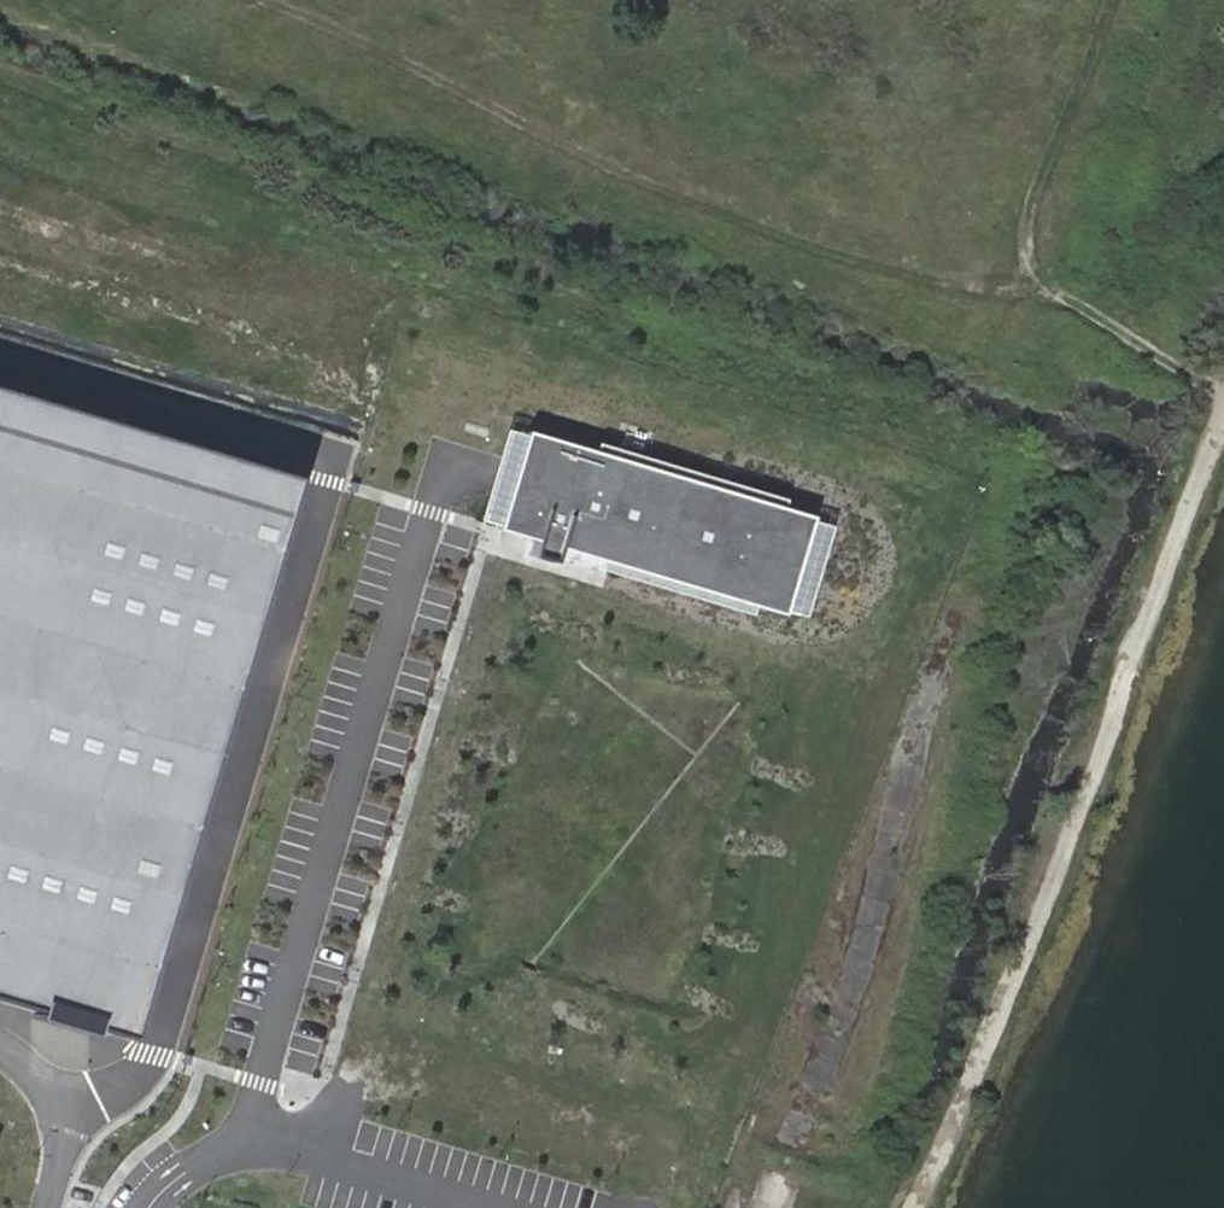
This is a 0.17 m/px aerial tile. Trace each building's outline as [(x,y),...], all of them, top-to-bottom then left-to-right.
[(0,382),(0,992),(136,1033),(304,473),(0,382)] [(808,519),(524,434),(496,529),(780,614),(808,519)]
